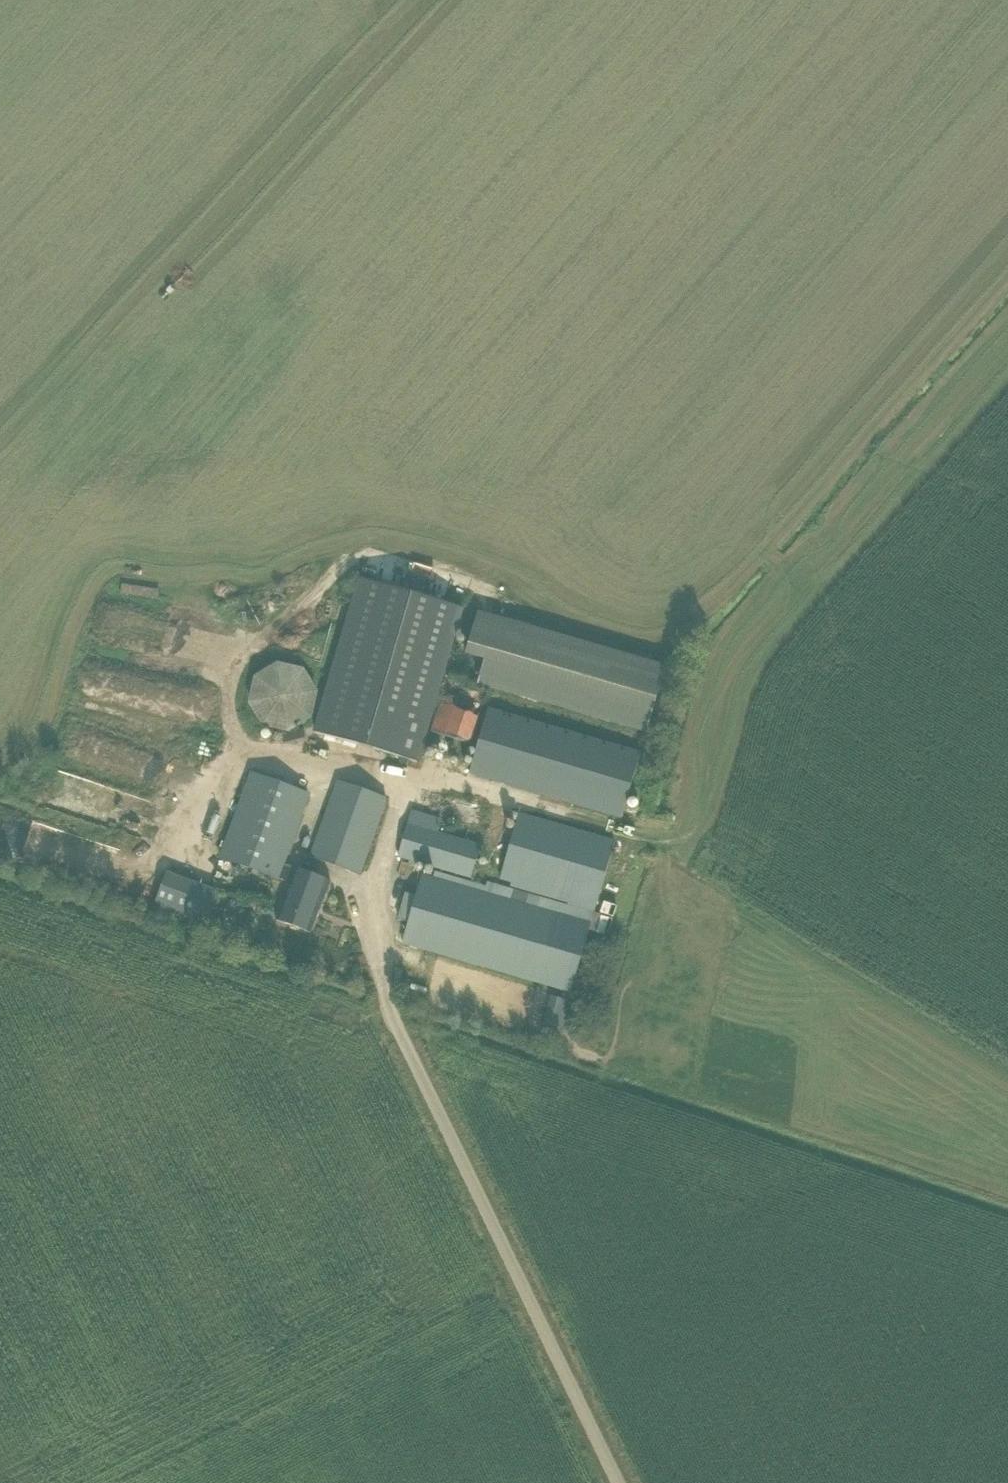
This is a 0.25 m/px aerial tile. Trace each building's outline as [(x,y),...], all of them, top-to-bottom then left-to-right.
[(464,609),(420,596),(425,580),(407,574),(402,591),(381,585),(383,578),(372,574),(369,582),(359,579),(314,732),(419,762),(464,609)] [(477,612),(465,654),(485,660),(479,684),(647,732),(666,667),(477,612)] [(263,727),(290,732),(312,718),(318,691),(304,668),(278,662),(255,676),(249,703),(263,727)] [(469,775),(622,818),(641,750),(489,707),(469,775)] [(252,772),(221,857),(280,879),(285,864),(311,793),(252,772)] [(386,797),(337,780),(310,857),(359,874),(386,797)] [(473,878),(482,844),(437,831),(441,818),(413,810),(399,857),(473,878)] [(501,879),(596,906),(615,841),(520,813),(501,879)] [(283,902),(276,920),(310,933),(329,880),(285,864),(280,879),(291,883),(284,898),(283,902)] [(217,888),(167,870),(153,909),(202,928),(217,888)] [(402,942),(571,992),(595,912),(487,880),(485,885),(435,870),(434,875),(423,872),(416,896),(405,893),(398,918),(408,921),(402,942)] [(213,921),(211,928),(216,933),(223,931),(224,925),(220,920),(213,921)] [(544,1020),(568,1028),(576,1001),(553,994),(544,1020)]
